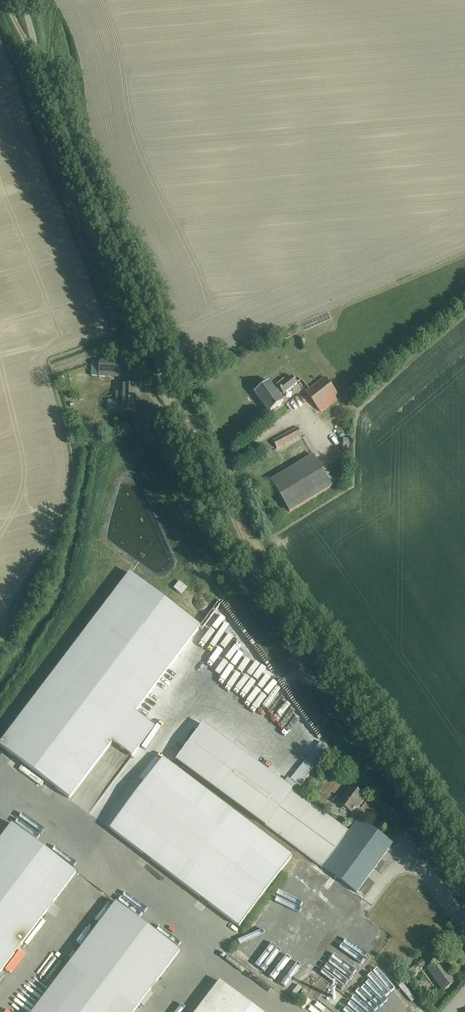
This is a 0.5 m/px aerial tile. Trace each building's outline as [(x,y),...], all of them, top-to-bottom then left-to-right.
[(92,362),(91,376),(99,376),(99,377),(121,378),(121,373),(121,361),(105,361),(99,361),(99,362),(92,362)] [(269,381),(254,393),(269,413),(283,401),(277,393),(280,390),(283,394),(297,383),(292,377),(284,383),(282,381),(277,385),(278,387),(275,390),(269,381)] [(305,392),(320,412),(330,405),(328,401),(337,394),(324,377),(305,392)] [(108,400),(108,410),(115,410),(115,411),(117,411),(134,411),(134,385),(123,384),(122,392),(116,392),(116,400),(108,400)] [(276,449),(302,435),(298,428),(272,441),(276,449)] [(337,436),(329,438),(331,446),(339,445),(337,436)] [(313,455),(270,481),(289,512),(332,486),(313,455)] [(200,627),(130,574),(0,745),(0,747),(69,799),(112,742),(131,757),(154,727),(135,712),(200,627)] [(186,594),(190,585),(180,580),(176,589),(186,594)] [(265,826),(322,868),(356,893),(393,843),(359,818),(357,820),(353,825),(352,828),(349,831),(292,790),(203,725),(176,761),(265,826)] [(163,759),(109,830),(239,927),(292,857),(163,759)] [(292,775),(289,780),(295,784),(293,787),(300,791),(305,783),(292,775)] [(365,797),(351,786),(338,804),(351,813),(358,803),(360,804),(365,797)] [(352,816),(347,824),(352,828),(353,825),(357,820),(352,816)] [(76,873),(12,824),(0,840),(0,973),(76,873)] [(116,903),(50,989),(33,1011),(134,1011),(180,951),(116,903)] [(248,949),(257,955),(263,947),(255,941),(248,949)] [(429,954),(414,965),(417,970),(420,969),(433,960),(429,954)] [(439,960),(427,968),(443,990),(455,982),(439,960)] [(394,973),(390,976),(398,987),(411,1002),(415,999),(402,983),(402,984),(394,973)] [(16,1011),(33,1011),(50,989),(40,981),(16,1011)] [(219,981),(196,1011),(260,1011),(219,981)] [(329,1010),(321,1004),(317,1009),(322,1011),(328,1011),(329,1010)]
